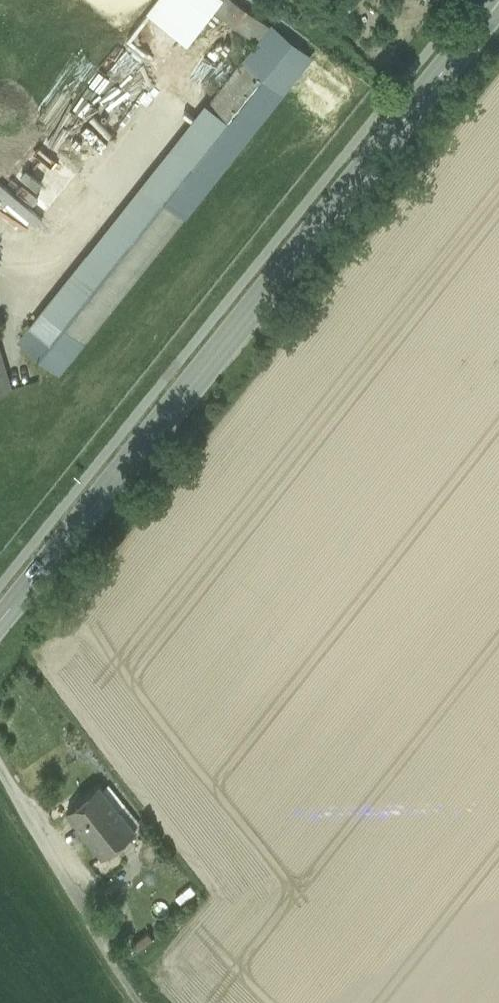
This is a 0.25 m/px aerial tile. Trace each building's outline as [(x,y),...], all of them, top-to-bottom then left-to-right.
[(270,30),(232,0),(222,0),(214,10),(259,42),(270,30)] [(259,42),(145,186),(182,215),(307,59),(270,30),(259,42)] [(23,146),(64,177),(69,171),(28,140),(23,146)] [(145,186),(19,343),(56,372),(182,215),(145,186)] [(8,385),(0,358),(0,388),(8,385)] [(98,783),(65,810),(83,832),(116,805),(98,783)] [(116,805),(83,832),(102,856),(136,830),(116,805)]
